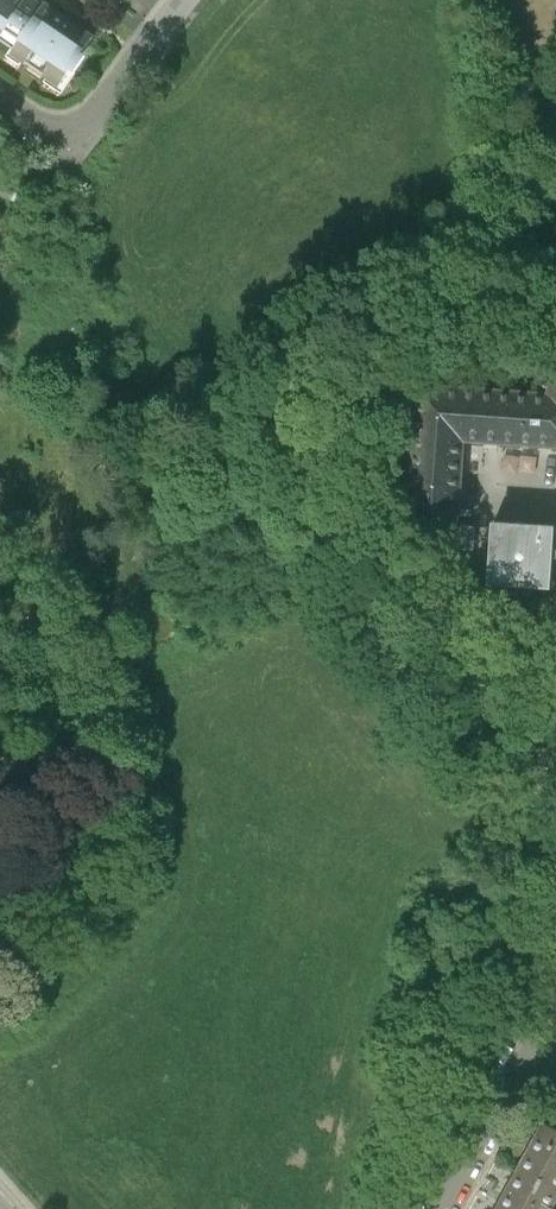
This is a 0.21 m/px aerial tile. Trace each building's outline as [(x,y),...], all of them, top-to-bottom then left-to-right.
[(11,50),(9,53),(63,90),(84,61),(79,57),(93,38),(45,5),(43,9),(31,0),(0,0),(0,42),(11,50)] [(551,381),(550,395),(418,386),(408,534),(459,538),(465,441),(555,448),(555,382),(551,381)] [(555,530),(495,526),(491,586),(552,589),(555,530)] [(516,1174),(555,1196),(555,1129),(544,1123),(516,1174)] [(497,1208),(550,1208),(555,1198),(555,1196),(516,1174),(497,1208)]
